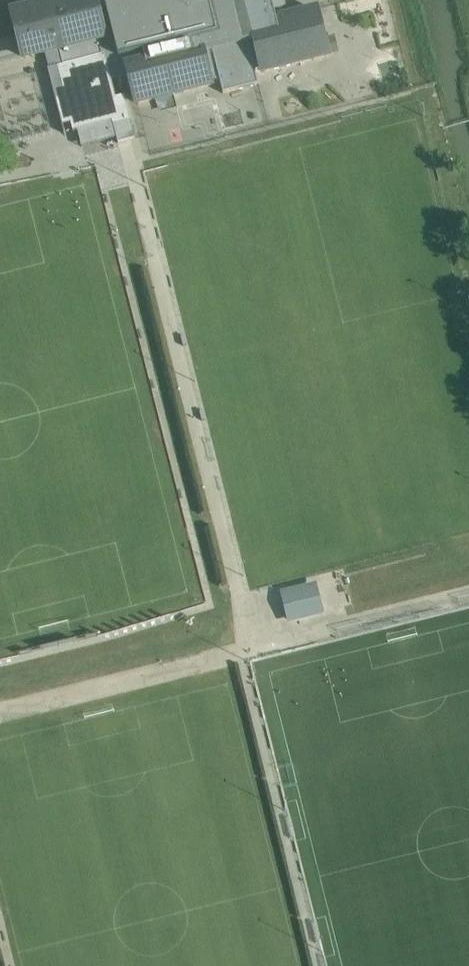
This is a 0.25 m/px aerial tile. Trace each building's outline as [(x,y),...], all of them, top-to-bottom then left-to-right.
[(95,1),(95,0),(55,0),(12,11),(18,33),(24,57),(59,48),(63,64),(48,68),(64,133),(66,133),(66,132),(65,132),(62,121),(70,119),(74,134),(113,124),(119,146),(136,141),(125,95),(116,97),(111,79),(130,75),(138,104),(211,85),(210,81),(220,79),(223,93),(259,84),(255,69),(263,67),(264,72),(327,55),(316,9),(286,16),(282,0),(98,0),(95,1)] [(316,586),(283,594),(289,619),(322,611),(316,586)]
